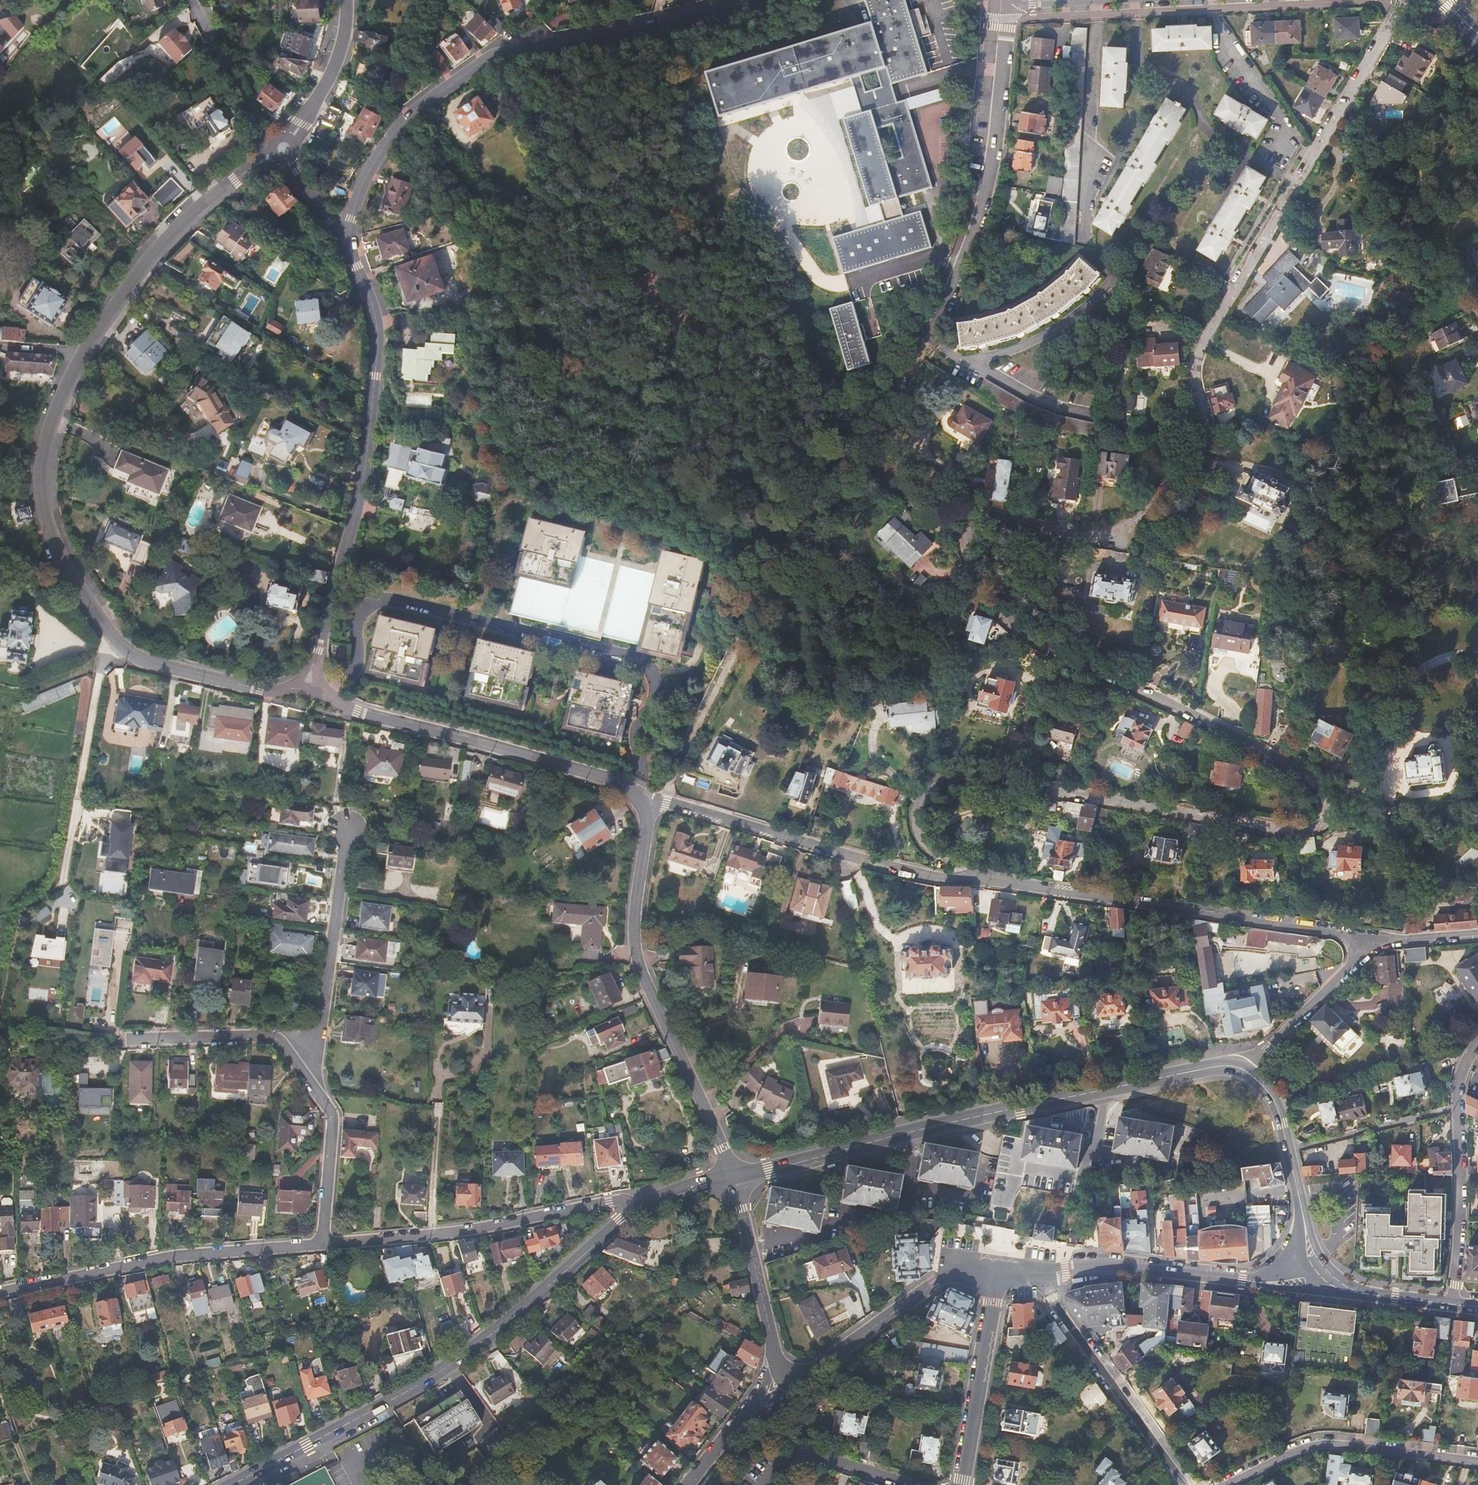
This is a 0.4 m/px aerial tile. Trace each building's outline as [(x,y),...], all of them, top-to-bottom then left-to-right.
[(146,13),(163,5),(161,0),(141,0),(146,13)] [(301,21),(312,21),(312,18),(321,18),(320,1),(323,1),(323,0),(300,0),(301,21)] [(506,11),(521,5),(519,0),(502,0),(506,11)] [(874,20),(708,70),(721,115),(834,82),(852,76),(863,112),(844,118),(871,205),(880,203),(885,220),(833,236),(845,272),(932,245),(922,209),(904,214),(899,197),(934,186),(908,98),(899,101),(893,83),(929,71),(919,37),(928,34),(920,8),(911,11),(907,0),(868,0),(874,20)] [(497,31),(491,26),(479,15),(467,28),(482,41),(485,38),(487,41),(489,39),(497,31)] [(1358,17),(1336,19),(1336,39),(1360,38),(1358,17)] [(25,30),(13,18),(0,22),(0,55),(25,30)] [(507,29),(508,29),(497,19),(491,26),(497,31),(500,35),(507,29)] [(1252,23),(1252,31),(1246,31),(1246,44),(1300,42),(1299,21),(1252,23)] [(1167,26),(1167,29),(1153,29),(1154,50),(1212,48),(1211,27),(1197,28),(1196,25),(1167,26)] [(174,60),(190,46),(184,40),(185,39),(178,31),(177,32),(171,26),(156,40),(174,60)] [(1087,28),(1072,27),(1070,60),(1068,94),(1066,143),(1064,176),(1063,193),(1060,241),(1075,244),(1087,28)] [(1412,42),(1418,34),(1409,28),(1403,38),(1412,42)] [(389,37),(357,30),(357,32),(355,40),(370,44),(369,47),(385,51),(389,37)] [(299,35),(295,51),(310,55),(315,39),(299,35)] [(452,64),(469,51),(465,46),(457,35),(450,40),(453,44),(443,52),(452,64)] [(1032,38),(1030,57),(1050,59),(1052,39),(1032,38)] [(441,50),(443,52),(453,44),(450,40),(444,44),(441,50)] [(469,51),(473,55),(480,50),(470,42),(465,46),(469,51)] [(1396,69),(1418,82),(1434,55),(1419,45),(1410,59),(1405,54),(1396,69)] [(1128,63),(1126,62),(1127,48),(1105,47),(1103,104),(1124,106),(1124,91),(1127,92),(1128,63)] [(312,61),(282,57),(278,63),(286,69),(289,66),(302,74),(304,72),(305,73),(309,67),(310,66),(308,66),(312,61)] [(442,59),(436,63),(442,76),(449,71),(442,59)] [(1031,65),(1029,91),(1047,92),(1049,66),(1031,65)] [(1336,76),(1318,66),(1295,106),(1313,116),(1336,76)] [(1403,102),(1413,87),(1390,73),(1385,81),(1382,80),(1369,102),(1403,102)] [(834,82),(844,118),(863,112),(852,76),(834,82)] [(285,95),(271,84),(259,98),(274,110),(285,95)] [(1215,113),(1227,120),(1226,122),(1243,132),(1245,130),(1257,137),(1268,120),(1251,110),(1251,109),(1245,105),(1244,106),(1226,95),(1215,113)] [(474,96),(458,107),(461,112),(458,113),(472,133),(493,119),(480,98),(477,101),(474,96)] [(212,99),(192,111),(201,125),(206,122),(214,135),(230,127),(227,122),(237,116),(229,103),(218,110),(212,99)] [(1113,235),(1121,223),(1123,224),(1133,207),(1131,205),(1145,180),(1148,181),(1157,165),(1155,163),(1170,139),(1172,140),(1181,123),(1179,122),(1186,109),(1168,99),(1159,116),(1157,115),(1154,121),(1154,122),(1134,158),(1132,157),(1129,164),(1130,165),(1110,200),(1108,199),(1105,205),(1106,206),(1095,223),(1113,235)] [(366,110),(361,120),(378,128),(382,117),(366,110)] [(1018,130),(1036,132),(1038,112),(1021,110),(1018,130)] [(1354,135),(1363,133),(1360,113),(1351,115),(1354,135)] [(378,128),(361,120),(358,128),(352,126),(349,134),(366,142),(369,136),(373,138),(378,128)] [(773,201),(790,233),(824,214),(811,190),(799,169),(809,164),(787,124),(761,138),(758,132),(746,139),(751,148),(741,153),(769,203),(773,201)] [(329,141),(317,136),(313,149),(323,153),(329,141)] [(1035,139),(1018,137),(1015,168),(1032,169),(1035,139)] [(155,163),(132,138),(117,152),(134,170),(141,163),(148,170),(155,163)] [(1248,167),(1238,184),(1237,183),(1233,190),(1234,191),(1213,225),(1212,225),(1208,231),(1209,232),(1199,249),(1217,260),(1225,248),(1227,249),(1236,232),(1234,231),(1249,206),(1251,208),(1261,191),(1258,191),(1266,177),(1248,167)] [(1049,174),(1046,191),(1061,193),(1064,176),(1049,174)] [(394,178),(384,209),(404,215),(414,185),(394,178)] [(165,211),(184,192),(170,179),(151,199),(165,211)] [(549,192),(544,181),(536,184),(540,196),(549,192)] [(128,219),(146,201),(130,184),(120,194),(121,195),(112,202),(128,219)] [(299,201),(286,185),(269,198),(280,215),(299,201)] [(497,198),(504,210),(517,201),(510,190),(497,198)] [(148,199),(131,218),(133,217),(135,219),(145,209),(144,207),(150,201),(148,199)] [(1031,234),(1045,238),(1053,203),(1039,200),(1031,234)] [(77,226),(69,219),(58,229),(66,237),(55,249),(70,264),(98,236),(83,220),(77,226)] [(1340,246),(1341,254),(1354,253),(1354,245),(1353,245),(1352,231),(1351,230),(1350,219),(1338,221),(1339,232),(1324,234),(1325,247),(1340,246)] [(232,224),(216,246),(221,250),(224,249),(235,256),(234,258),(240,262),(253,243),(243,236),(245,233),(232,224)] [(211,238),(199,229),(190,238),(202,247),(211,238)] [(405,230),(379,237),(385,257),(410,249),(405,230)] [(202,247),(190,238),(177,252),(165,263),(182,272),(202,247)] [(1326,255),(1341,254),(1340,246),(1325,247),(1326,255)] [(1263,277),(1269,283),(1244,308),(1253,318),(1255,316),(1262,324),(1279,305),(1286,310),(1302,292),(1286,276),(1301,260),(1289,249),(1263,277)] [(1159,283),(1171,257),(1154,250),(1147,260),(1141,267),(1144,268),(1142,276),(1148,278),(1146,282),(1151,284),(1153,280),(1159,283)] [(1331,261),(1323,256),(1319,262),(1327,267),(1331,261)] [(433,257),(393,270),(403,303),(444,290),(433,257)] [(1008,313),(980,320),(979,319),(974,321),(960,323),(962,347),(977,345),(978,346),(985,344),(986,344),(1015,336),(1016,337),(1023,334),(1023,332),(1051,317),(1052,318),(1058,313),(1057,312),(1083,292),(1084,292),(1089,287),(1090,285),(1099,275),(1098,273),(1099,271),(1096,269),(1096,271),(1081,258),(1071,269),(1070,268),(1066,274),(1063,276),(1043,292),(1041,293),(1038,295),(1038,296),(1013,310),(1013,309),(1007,311),(1008,313)] [(206,271),(202,277),(208,282),(206,284),(210,289),(214,285),(217,288),(223,280),(235,289),(241,281),(228,273),(229,271),(213,260),(208,260),(206,264),(206,271)] [(877,280),(881,294),(926,283),(922,269),(877,280)] [(18,304),(39,318),(58,296),(41,285),(44,280),(38,275),(35,276),(18,304)] [(168,281),(156,275),(151,283),(163,290),(168,281)] [(344,280),(338,285),(341,288),(347,282),(344,280)] [(59,296),(40,317),(52,324),(67,301),(59,296)] [(318,297),(296,299),(299,324),(321,321),(318,297)] [(853,300),(831,307),(850,369),(872,361),(853,300)] [(224,318),(207,343),(219,351),(216,355),(221,359),(221,360),(223,362),(224,361),(229,364),(241,348),(242,348),(250,336),(224,318)] [(271,319),(267,326),(279,332),(282,326),(271,319)] [(1432,336),(1442,352),(1464,339),(1454,322),(1432,336)] [(18,342),(18,341),(24,334),(24,330),(0,329),(0,340),(18,342)] [(133,348),(126,355),(127,355),(128,354),(147,373),(155,365),(151,361),(165,348),(149,331),(149,330),(149,329),(131,346),(133,348)] [(418,350),(405,349),(403,372),(405,372),(402,377),(416,378),(416,380),(428,381),(429,374),(430,374),(431,368),(434,369),(435,361),(442,361),(442,355),(453,355),(455,335),(432,333),(431,343),(426,343),(425,347),(418,347),(418,350)] [(1156,365),(1179,364),(1178,343),(1154,344),(1154,338),(1136,339),(1138,366),(1156,364),(1156,365)] [(56,357),(7,354),(6,371),(51,373),(52,361),(56,361),(56,357)] [(1468,376),(1464,367),(1459,358),(1441,367),(1453,391),(1471,382),(1468,376)] [(1277,405),(1271,418),(1290,426),(1295,413),(1297,414),(1316,375),(1288,362),(1280,379),(1286,382),(1275,403),(1277,405)] [(200,377),(188,395),(198,402),(210,422),(211,421),(218,433),(234,424),(228,412),(229,411),(214,386),(200,377)] [(1052,428),(1092,436),(1094,423),(1053,413),(1025,401),(985,378),(978,390),(1013,411),(1019,414),(1020,415),(1052,428)] [(1216,411),(1233,406),(1233,403),(1234,403),(1233,400),(1235,399),(1234,393),(1231,394),(1230,393),(1228,393),(1225,384),(1211,388),(1214,399),(1212,399),(1216,411)] [(1135,409),(1136,394),(1124,393),(1123,409),(1135,409)] [(407,395),(407,404),(430,405),(431,396),(407,395)] [(1469,400),(1477,421),(1477,397),(1469,400)] [(950,425),(978,442),(991,421),(964,405),(958,415),(955,414),(953,415),(951,416),(949,417),(948,419),(948,421),(948,422),(949,424),(950,425)] [(1466,413),(1453,419),(1457,429),(1470,423),(1466,413)] [(299,444),(307,429),(289,419),(283,429),(280,428),(278,427),(277,426),(275,427),(273,427),(271,428),(270,429),(269,431),(269,434),(269,436),(270,438),(271,439),(273,441),(276,442),(275,444),(292,452),(293,451),(294,450),(297,446),(296,445),(296,444),(297,443),(299,444)] [(411,462),(408,477),(443,484),(447,469),(443,468),(446,453),(419,448),(419,449),(410,447),(407,461),(411,462)] [(1115,454),(1110,453),(1110,451),(1100,450),(1098,472),(1106,473),(1105,476),(1120,478),(1120,475),(1128,477),(1131,454),(1115,452),(1115,454)] [(127,485),(129,490),(157,501),(170,471),(138,458),(122,452),(114,469),(130,476),(127,485)] [(1077,501),(1081,457),(1060,455),(1051,495),(1077,501)] [(992,507),(1006,510),(1009,489),(1013,460),(998,458),(992,507)] [(223,477),(227,466),(221,464),(216,474),(223,477)] [(236,471),(232,479),(245,485),(251,472),(238,466),(236,471)] [(225,476),(232,479),(236,471),(229,468),(225,476)] [(18,523),(33,519),(29,505),(27,482),(27,472),(24,473),(23,483),(21,484),(22,501),(24,501),(24,506),(14,508),(18,523)] [(1285,501),(1282,500),(1287,488),(1276,482),(1276,481),(1259,473),(1252,488),(1245,485),(1241,495),(1252,500),(1255,495),(1275,504),(1274,505),(1277,512),(1279,513),(1285,510),(1286,507),(1285,501)] [(493,497),(496,485),(484,482),(475,484),(473,492),(480,500),(492,502),(493,497)] [(255,523),(260,509),(229,496),(219,520),(246,531),(250,521),(255,523)] [(393,500),(390,511),(403,514),(406,503),(393,500)] [(913,519),(909,513),(906,510),(904,511),(903,509),(901,512),(903,514),(900,516),(908,525),(913,519)] [(919,532),(915,537),(894,517),(879,531),(887,540),(887,542),(911,564),(931,544),(919,532)] [(584,531),(534,518),(511,612),(643,644),(643,646),(679,655),(703,560),(667,550),(661,573),(579,553),(584,531)] [(143,535),(110,522),(103,540),(135,553),(132,561),(144,566),(153,544),(141,539),(143,535)] [(178,537),(172,536),(171,537),(169,545),(175,546),(178,537)] [(179,537),(178,537),(175,546),(177,550),(186,552),(191,550),(194,541),(179,537)] [(175,561),(173,561),(166,571),(170,573),(167,579),(164,576),(156,585),(164,591),(169,589),(171,595),(177,594),(181,614),(187,613),(197,598),(195,590),(202,580),(192,573),(189,577),(188,576),(188,573),(186,571),(182,572),(180,571),(183,567),(175,561)] [(326,582),(329,571),(311,567),(309,579),(326,582)] [(1248,572),(1229,568),(1227,578),(1245,582),(1248,572)] [(1093,595),(1107,597),(1106,600),(1108,602),(1116,603),(1119,600),(1133,602),(1136,579),(1126,578),(1125,582),(1106,579),(1106,575),(1096,573),(1093,595)] [(1342,595),(1343,582),(1333,581),(1333,594),(1342,595)] [(291,588),(273,583),(267,604),(295,613),(303,587),(292,584),(291,588)] [(1206,605),(1164,597),(1160,617),(1203,624),(1206,605)] [(228,610),(234,617),(241,611),(235,604),(228,610)] [(5,661),(12,662),(12,663),(18,665),(19,663),(24,663),(25,665),(27,652),(28,652),(31,627),(30,627),(32,616),(33,615),(33,614),(31,614),(26,614),(26,612),(20,611),(19,613),(14,612),(13,611),(12,612),(13,613),(11,624),(10,624),(9,632),(3,631),(0,632),(0,639),(1,641),(7,642),(6,649),(7,649),(5,661)] [(971,638),(983,642),(989,621),(972,616),(969,624),(972,625),(971,629),(974,630),(971,638)] [(434,630),(385,618),(372,669),(422,681),(434,630)] [(1217,620),(1212,646),(1248,652),(1253,626),(1217,620)] [(533,653),(482,641),(471,692),(522,704),(533,653)] [(337,644),(335,655),(343,656),(345,645),(337,644)] [(1253,675),(1258,680),(1261,654),(1248,652),(1212,646),(1209,667),(1219,661),(1226,655),(1235,657),(1243,674),(1253,675)] [(631,685),(580,673),(568,724),(619,736),(631,685)] [(79,735),(83,736),(93,679),(86,675),(77,733),(79,733),(79,735)] [(1008,709),(1010,701),(1014,702),(1017,691),(1013,691),(1014,683),(989,676),(982,697),(994,700),(993,706),(1008,709)] [(73,681),(22,702),(27,714),(78,693),(73,681)] [(1255,731),(1257,731),(1257,733),(1259,736),(1266,736),(1268,735),(1271,690),(1259,689),(1255,731)] [(168,704),(127,696),(126,702),(123,705),(123,709),(121,709),(118,722),(162,731),(162,729),(168,704)] [(1097,700),(1095,707),(1103,710),(1105,702),(1097,700)] [(913,721),(914,728),(925,726),(928,729),(934,729),(934,725),(939,725),(937,711),(926,713),(924,701),(889,705),(892,724),(913,721)] [(209,725),(215,726),(217,717),(252,721),(253,708),(217,703),(217,707),(212,706),(209,725)] [(197,724),(199,709),(179,706),(177,720),(197,724)] [(215,726),(214,737),(250,742),(252,721),(217,717),(215,726)] [(1138,720),(1136,721),(1130,718),(1124,728),(1128,731),(1124,742),(1143,752),(1153,729),(1144,725),(1144,723),(1138,720)] [(1342,755),(1352,734),(1320,718),(1309,738),(1342,755)] [(351,722),(343,720),(341,731),(323,729),(323,726),(313,725),(310,742),(340,746),(341,740),(349,741),(351,722)] [(1049,740),(1074,741),(1075,722),(1050,720),(1049,740)] [(267,721),(264,744),(295,748),(298,725),(267,721)] [(1189,737),(1194,725),(1192,724),(1186,721),(1180,733),(1189,737)] [(1273,748),(1281,752),(1288,738),(1279,734),(1273,748)] [(728,769),(729,767),(741,772),(743,770),(749,773),(753,763),(747,760),(751,753),(731,742),(732,739),(722,735),(720,739),(718,739),(712,750),(723,756),(719,764),(728,769)] [(370,749),(367,773),(399,777),(402,753),(408,754),(409,745),(393,742),(390,751),(370,749)] [(1405,761),(1407,779),(1433,776),(1434,783),(1448,781),(1444,754),(1440,754),(1439,754),(1441,751),(1441,748),(1437,744),(1432,744),(1430,748),(1415,750),(1417,760),(1405,761)] [(421,759),(418,775),(448,779),(450,763),(421,759)] [(470,761),(462,759),(458,782),(468,784),(470,761)] [(1218,761),(1217,771),(1215,770),(1213,782),(1239,786),(1241,774),(1239,774),(1240,765),(1218,761)] [(1054,765),(1049,780),(1064,782),(1067,768),(1054,765)] [(517,797),(524,776),(492,767),(487,785),(508,791),(507,794),(517,797)] [(894,803),(899,790),(842,771),(827,767),(823,780),(847,788),(847,787),(877,797),(878,798),(894,803)] [(798,769),(786,796),(795,798),(796,797),(807,800),(815,774),(798,769)] [(683,775),(682,782),(693,784),(694,778),(683,775)] [(447,801),(455,803),(458,785),(449,785),(447,801)] [(1175,801),(1188,804),(1191,788),(1177,786),(1175,801)] [(1097,806),(1068,801),(1065,811),(1085,815),(1083,825),(1093,827),(1097,806)] [(281,804),(278,824),(297,826),(297,821),(310,823),(312,808),(281,804)] [(1097,806),(1093,827),(1099,828),(1101,815),(1106,816),(1108,808),(1097,806)] [(583,847),(581,849),(586,855),(588,853),(588,854),(609,839),(591,814),(570,829),(574,835),(583,847)] [(1190,835),(1201,836),(1202,823),(1191,822),(1190,835)] [(114,823),(111,844),(101,843),(100,856),(107,857),(106,871),(126,874),(133,826),(114,823)] [(702,853),(686,847),(688,839),(682,837),(683,833),(673,829),(664,857),(697,868),(702,853)] [(313,841),(270,835),(268,852),(311,857),(313,841)] [(575,853),(581,849),(583,847),(574,835),(566,842),(575,853)] [(1074,853),(1072,852),(1074,841),(1058,837),(1056,849),(1052,848),(1049,861),(1071,865),(1074,853)] [(1314,837),(1303,838),(1301,838),(1304,853),(1317,851),(1314,837)] [(1156,838),(1155,845),(1148,844),(1146,856),(1180,861),(1183,849),(1177,848),(1177,841),(1156,838)] [(414,868),(416,848),(410,847),(410,844),(394,843),(394,846),(387,845),(387,855),(385,865),(405,867),(414,868)] [(759,888),(765,868),(775,871),(780,857),(767,852),(765,858),(758,856),(758,855),(731,846),(725,863),(723,872),(734,876),(737,867),(751,872),(747,884),(759,888)] [(1362,867),(1363,847),(1341,846),(1341,850),(1332,849),(1331,865),(1339,866),(1339,867),(1351,868),(1352,866),(1362,867)] [(1252,860),(1253,865),(1243,865),(1244,879),(1254,878),(1253,876),(1274,876),(1275,859),(1252,860)] [(544,866),(549,876),(561,870),(557,860),(544,866)] [(287,869),(249,864),(247,881),(284,886),(287,869)] [(149,888),(148,894),(162,895),(163,889),(193,892),(195,868),(187,867),(186,874),(153,871),(151,887),(149,888)] [(1055,870),(1053,878),(1062,881),(1064,872),(1055,870)] [(798,879),(790,908),(822,916),(830,887),(820,885),(819,886),(808,883),(808,882),(798,879)] [(954,886),(942,886),(943,904),(974,906),(972,887),(954,886)] [(1022,925),(1024,912),(1010,911),(1012,901),(990,899),(987,920),(993,920),(993,926),(1007,928),(1007,922),(1022,925)] [(275,906),(273,918),(305,922),(307,903),(288,901),(287,908),(275,906)] [(363,904),(359,927),(400,932),(400,924),(388,923),(390,908),(363,904)] [(603,909),(554,905),(553,922),(581,924),(585,925),(583,948),(597,949),(599,926),(601,926),(603,909)] [(1125,929),(1123,908),(1109,906),(1110,917),(1112,917),(1113,927),(1125,929)] [(44,907),(33,915),(37,921),(49,913),(44,907)] [(1466,927),(1477,926),(1475,910),(1458,911),(1458,915),(1436,916),(1437,929),(1466,927)] [(1203,988),(1207,1013),(1225,1010),(1229,1031),(1271,1023),(1263,985),(1253,987),(1254,998),(1240,1001),(1238,990),(1223,993),(1221,982),(1217,982),(1211,947),(1210,947),(1207,929),(1223,932),(1225,923),(1192,918),(1197,949),(1198,950),(1204,987),(1203,988)] [(114,924),(96,922),(93,948),(99,949),(98,958),(91,957),(90,966),(109,968),(111,950),(107,949),(108,943),(112,943),(114,924)] [(1072,923),(1071,937),(1044,936),(1043,953),(1083,955),(1084,924),(1072,923)] [(1248,943),(1263,945),(1264,938),(1265,929),(1250,927),(1248,943)] [(1317,942),(1318,937),(1265,929),(1264,938),(1307,944),(1308,941),(1317,942)] [(273,933),(270,953),(309,958),(312,938),(273,933)] [(64,941),(35,937),(30,957),(62,961),(64,941)] [(358,939),(355,959),(383,963),(386,943),(358,939)] [(911,949),(901,950),(902,969),(908,969),(908,975),(948,973),(948,968),(954,968),(953,948),(942,948),(942,946),(940,944),(936,944),(933,947),(933,949),(920,949),(920,947),(918,944),(914,944),(911,947),(911,949)] [(689,963),(691,988),(714,985),(710,945),(677,949),(679,964),(689,963)] [(1405,958),(1406,958),(1418,957),(1419,960),(1428,959),(1426,946),(1405,948),(1405,955),(1405,958)] [(1397,967),(1397,956),(1396,949),(1390,950),(1389,951),(1388,956),(1377,957),(1379,983),(1380,982),(1380,987),(1390,987),(1390,982),(1391,982),(1390,968),(1397,967)] [(201,950),(197,979),(218,982),(222,953),(201,950)] [(1258,952),(1234,950),(1239,975),(1261,971),(1258,952)] [(1458,967),(1477,1000),(1477,954),(1458,967)] [(137,958),(133,981),(152,984),(153,979),(169,981),(172,964),(137,958)] [(354,972),(351,995),(375,998),(378,975),(354,972)] [(590,989),(600,1009),(620,1000),(609,974),(588,983),(590,989)] [(777,978),(748,975),(746,998),(774,1001),(777,978)] [(1450,982),(1433,991),(1443,1010),(1460,1000),(1450,982)] [(1078,984),(1034,988),(1037,1019),(1047,1018),(1048,1024),(1075,1021),(1075,1016),(1082,1015),(1078,984)] [(1178,987),(1153,989),(1154,1007),(1178,1005),(1178,987)] [(1254,998),(1253,987),(1238,990),(1240,1001),(1254,998)] [(595,1011),(600,1009),(590,989),(586,991),(595,1011)] [(249,992),(231,990),(231,999),(227,999),(226,1004),(230,1004),(229,1014),(246,1015),(249,992)] [(1122,993),(1098,997),(1100,1015),(1125,1011),(1122,993)] [(448,1002),(448,1021),(484,1022),(485,1004),(475,1003),(476,994),(458,994),(458,1003),(448,1002)] [(996,1033),(997,1039),(997,1040),(1022,1037),(1020,1010),(990,1013),(988,999),(982,1000),(982,1001),(984,1034),(996,1033)] [(975,1001),(979,1035),(984,1034),(982,1001),(982,1000),(975,1001)] [(634,1002),(621,1009),(624,1016),(638,1009),(634,1002)] [(85,1004),(77,1004),(77,1008),(73,1008),(73,1013),(76,1013),(75,1019),(84,1020),(85,1004)] [(847,1029),(849,1007),(820,1004),(818,1025),(847,1029)] [(1331,1009),(1315,1026),(1345,1057),(1362,1041),(1331,1009)] [(345,1017),(341,1041),(371,1045),(375,1021),(345,1017)] [(618,1017),(592,1029),(600,1045),(604,1044),(607,1050),(625,1042),(621,1032),(624,1031),(618,1017)] [(670,1057),(665,1048),(602,1070),(607,1085),(630,1077),(632,1084),(659,1075),(655,1062),(670,1057)] [(8,1085),(22,1085),(22,1082),(11,1082),(12,1061),(30,1062),(31,1062),(32,1063),(32,1064),(32,1065),(43,1065),(43,1064),(43,1060),(43,1059),(9,1058),(8,1085)] [(30,1096),(42,1097),(43,1068),(43,1065),(32,1065),(32,1064),(32,1063),(31,1062),(30,1062),(12,1061),(11,1082),(22,1082),(22,1085),(22,1092),(30,1092),(30,1096)] [(179,1065),(168,1065),(168,1086),(193,1087),(194,1075),(188,1074),(188,1061),(179,1061),(179,1065)] [(151,1063),(131,1062),(129,1102),(150,1102),(151,1063)] [(1371,1080),(1375,1079),(1385,1076),(1380,1062),(1373,1065),(1367,1067),(1371,1080)] [(249,1066),(249,1064),(238,1063),(238,1065),(217,1064),(215,1092),(238,1093),(238,1087),(247,1087),(249,1066)] [(857,1063),(825,1071),(832,1099),(846,1094),(844,1088),(849,1087),(847,1080),(860,1078),(857,1063)] [(1409,1074),(1413,1093),(1427,1090),(1422,1063),(1409,1067),(1409,1072),(1409,1074)] [(247,1087),(246,1104),(267,1105),(270,1067),(249,1066),(247,1087)] [(1394,1072),(1395,1076),(1409,1072),(1409,1067),(1394,1072)] [(43,1068),(42,1097),(55,1097),(55,1083),(55,1082),(55,1081),(55,1080),(54,1080),(54,1079),(54,1078),(53,1077),(53,1076),(52,1076),(52,1075),(51,1074),(50,1073),(49,1072),(48,1071),(47,1070),(46,1070),(46,1069),(45,1069),(44,1068),(43,1068)] [(751,1068),(738,1080),(750,1092),(757,1084),(760,1087),(755,1100),(763,1102),(765,1107),(770,1108),(775,1107),(783,1110),(789,1093),(772,1086),(773,1082),(761,1078),(751,1068)] [(80,1085),(88,1085),(88,1072),(80,1072),(80,1085)] [(1399,1096),(1413,1093),(1409,1074),(1409,1072),(1395,1076),(1399,1096)] [(1369,1081),(1373,1094),(1379,1092),(1375,1079),(1371,1080),(1369,1081)] [(80,1086),(80,1106),(111,1106),(110,1086),(80,1086)] [(1334,1099),(1338,1119),(1353,1116),(1353,1119),(1367,1116),(1363,1092),(1334,1099)] [(1324,1122),(1338,1119),(1334,1099),(1332,1093),(1318,1098),(1324,1122)] [(1467,1094),(1467,1096),(1467,1107),(1467,1112),(1477,1117),(1477,1100),(1467,1094)] [(296,1151),(297,1135),(313,1135),(314,1120),(308,1119),(309,1112),(290,1111),(289,1118),(282,1118),(281,1151),(296,1151)] [(1175,1125),(1121,1115),(1115,1150),(1169,1159),(1175,1125)] [(1077,1166),(1083,1133),(1030,1124),(1023,1158),(1077,1166)] [(378,1132),(341,1129),(339,1157),(355,1158),(356,1146),(371,1147),(370,1163),(377,1163),(378,1132)] [(615,1136),(592,1140),(597,1167),(620,1163),(615,1136)] [(239,1142),(238,1158),(254,1159),(254,1143),(239,1142)] [(578,1143),(557,1145),(557,1146),(559,1164),(580,1162),(578,1143)] [(917,1178),(971,1188),(977,1154),(923,1144),(917,1178)] [(1412,1172),(1417,1173),(1417,1157),(1412,1157),(1412,1144),(1393,1144),(1392,1164),(1408,1165),(1408,1172),(1412,1172)] [(559,1164),(557,1146),(534,1149),(536,1167),(541,1166),(542,1169),(559,1167),(559,1164)] [(1436,1173),(1453,1174),(1452,1151),(1440,1151),(1440,1149),(1431,1150),(1432,1167),(1435,1168),(1436,1173)] [(1341,1172),(1359,1170),(1360,1171),(1373,1169),(1371,1152),(1356,1153),(1356,1159),(1340,1160),(1341,1172)] [(523,1176),(523,1173),(523,1154),(493,1155),(493,1177),(523,1176)] [(1286,1182),(1281,1161),(1244,1167),(1244,1179),(1261,1176),(1263,1187),(1286,1182)] [(1302,1166),(1304,1176),(1324,1174),(1324,1165),(1302,1166)] [(895,1210),(900,1176),(846,1167),(841,1201),(895,1210)] [(114,1205),(123,1206),(123,1187),(123,1178),(113,1178),(114,1205)] [(123,1187),(123,1206),(149,1207),(149,1211),(160,1211),(160,1185),(130,1185),(129,1187),(123,1187)] [(456,1185),(455,1205),(468,1205),(468,1207),(478,1208),(479,1186),(456,1185)] [(428,1199),(428,1188),(403,1186),(401,1203),(422,1206),(423,1199),(428,1199)] [(817,1231),(823,1198),(770,1188),(763,1221),(817,1231)] [(196,1191),(195,1207),(201,1207),(201,1209),(221,1210),(221,1190),(203,1189),(202,1191),(196,1191)] [(279,1190),(278,1211),(304,1213),(306,1193),(279,1190)] [(1122,1205),(1125,1249),(1151,1252),(1146,1190),(1132,1191),(1134,1217),(1132,1217),(1131,1208),(1127,1206),(1126,1201),(1121,1202),(1122,1205)] [(1199,1229),(1196,1190),(1191,1191),(1193,1226),(1187,1226),(1189,1257),(1201,1259),(1199,1229)] [(166,1192),(166,1209),(178,1210),(179,1214),(188,1214),(189,1193),(166,1192)] [(1166,1254),(1189,1257),(1187,1226),(1184,1193),(1170,1195),(1171,1209),(1163,1209),(1160,1226),(1162,1228),(1165,1228),(1165,1233),(1161,1233),(1158,1236),(1161,1248),(1166,1248),(1166,1254)] [(70,1223),(70,1228),(83,1228),(83,1239),(100,1239),(101,1228),(91,1228),(92,1195),(76,1195),(76,1199),(71,1198),(70,1209),(70,1223)] [(237,1215),(251,1216),(251,1221),(260,1222),(260,1216),(261,1216),(262,1207),(266,1207),(266,1197),(239,1195),(237,1215)] [(3,1201),(3,1207),(13,1207),(13,1201),(11,1199),(5,1199),(3,1201)] [(1104,1243),(1108,1247),(1125,1249),(1122,1205),(1115,1205),(1116,1218),(1106,1219),(1105,1218),(1100,1218),(1100,1224),(1102,1224),(1104,1243)] [(1209,1205),(1209,1213),(1217,1213),(1216,1205),(1209,1205)] [(1269,1205),(1247,1205),(1250,1232),(1250,1258),(1250,1260),(1261,1255),(1268,1249),(1272,1245),(1272,1228),(1270,1228),(1269,1205)] [(3,1228),(3,1238),(0,1238),(0,1252),(14,1251),(13,1238),(14,1238),(13,1207),(3,1207),(0,1207),(0,1228),(3,1228)] [(59,1222),(70,1223),(70,1209),(42,1208),(43,1231),(59,1231),(59,1222)] [(414,1212),(413,1228),(426,1226),(427,1213),(414,1212)] [(38,1214),(22,1214),(23,1233),(32,1233),(32,1230),(39,1230),(38,1214)] [(1396,1226),(1383,1224),(1382,1235),(1395,1237),(1395,1238),(1406,1240),(1407,1235),(1423,1237),(1423,1236),(1433,1237),(1434,1224),(1424,1223),(1424,1222),(1409,1219),(1409,1217),(1398,1216),(1396,1226)] [(992,1227),(993,1218),(979,1218),(978,1249),(1018,1250),(1019,1228),(992,1227)] [(904,1280),(904,1288),(931,1269),(930,1242),(939,1229),(943,1224),(942,1221),(937,1219),(917,1219),(914,1235),(892,1236),(893,1247),(889,1248),(891,1270),(895,1269),(895,1281),(904,1280)] [(1037,1223),(1035,1237),(1053,1240),(1055,1226),(1037,1223)] [(1199,1229),(1201,1259),(1212,1258),(1212,1260),(1239,1262),(1246,1261),(1246,1258),(1250,1258),(1248,1226),(1232,1227),(1232,1224),(1210,1226),(1210,1229),(1199,1229)] [(535,1240),(524,1243),(530,1256),(542,1252),(541,1249),(559,1243),(554,1227),(533,1233),(535,1240)] [(1068,1235),(1067,1242),(1075,1243),(1077,1244),(1078,1236),(1068,1235)] [(647,1249),(616,1239),(602,1252),(641,1266),(647,1249)] [(520,1255),(517,1240),(491,1245),(495,1264),(505,1262),(505,1258),(520,1255)] [(457,1243),(463,1263),(477,1259),(472,1244),(464,1246),(462,1241),(457,1243)] [(1469,1244),(1464,1277),(1477,1279),(1477,1245),(1469,1244)] [(411,1245),(395,1246),(397,1256),(382,1261),(389,1284),(415,1276),(410,1260),(415,1258),(414,1254),(411,1245)] [(847,1249),(816,1261),(822,1279),(854,1266),(847,1249)] [(415,1276),(416,1279),(432,1274),(427,1254),(422,1256),(420,1252),(414,1254),(415,1258),(410,1260),(415,1276)] [(602,1267),(583,1285),(596,1299),(615,1281),(602,1267)] [(306,1283),(309,1294),(326,1288),(321,1271),(307,1274),(309,1282),(306,1283)] [(439,1275),(445,1296),(462,1291),(458,1274),(449,1276),(449,1272),(439,1275)] [(167,1275),(152,1277),(154,1285),(168,1282),(167,1275)] [(235,1281),(240,1297),(262,1291),(261,1282),(254,1284),(251,1276),(235,1281)] [(684,1282),(685,1281),(669,1276),(667,1283),(680,1285),(684,1282)] [(208,1302),(205,1291),(202,1278),(187,1282),(193,1307),(208,1302)] [(750,1296),(745,1280),(729,1283),(731,1295),(741,1292),(742,1296),(750,1296)] [(131,1313),(155,1308),(148,1281),(125,1285),(131,1313)] [(1120,1282),(1070,1292),(1069,1293),(1067,1298),(1089,1329),(1104,1331),(1105,1327),(1111,1327),(1111,1324),(1127,1325),(1129,1326),(1128,1329),(1129,1329),(1130,1331),(1125,1331),(1128,1337),(1142,1332),(1145,1326),(1144,1326),(1143,1323),(1158,1324),(1157,1332),(1147,1337),(1139,1344),(1140,1345),(1137,1347),(1141,1354),(1145,1350),(1147,1353),(1165,1342),(1166,1341),(1166,1336),(1167,1321),(1168,1310),(1170,1285),(1144,1282),(1141,1315),(1132,1314),(1128,1314),(1125,1314),(1120,1282)] [(208,1302),(211,1314),(234,1307),(228,1285),(205,1291),(208,1302)] [(1184,1286),(1170,1285),(1168,1310),(1176,1310),(1175,1314),(1173,1313),(1172,1322),(1171,1333),(1175,1334),(1174,1337),(1166,1336),(1166,1341),(1175,1347),(1177,1348),(1178,1342),(1184,1286)] [(1193,1288),(1184,1286),(1178,1342),(1206,1345),(1212,1290),(1204,1289),(1201,1313),(1204,1323),(1184,1321),(1186,1311),(1191,1312),(1193,1288)] [(956,1330),(971,1336),(975,1317),(973,1299),(948,1288),(915,1312),(937,1321),(938,1321),(956,1328),(956,1330)] [(858,1293),(846,1296),(851,1317),(862,1315),(858,1293)] [(1249,1310),(1251,1295),(1241,1293),(1239,1309),(1249,1310)] [(20,1297),(9,1299),(12,1315),(23,1313),(20,1297)] [(96,1304),(101,1327),(103,1327),(112,1326),(118,1334),(119,1335),(121,1335),(122,1335),(123,1333),(121,1323),(116,1300),(96,1304)] [(831,1332),(815,1301),(800,1309),(817,1339),(831,1332)] [(1301,1301),(1294,1364),(1352,1371),(1353,1357),(1351,1357),(1357,1307),(1301,1301)] [(1024,1304),(1011,1305),(1013,1326),(1006,1327),(1006,1336),(1033,1334),(1032,1320),(1034,1320),(1034,1313),(1031,1311),(1031,1303),(1024,1304)] [(590,1320),(597,1311),(589,1304),(582,1312),(590,1320)] [(45,1312),(49,1328),(51,1328),(67,1324),(63,1307),(47,1312),(45,1312)] [(33,1332),(49,1328),(45,1312),(29,1316),(33,1332)] [(565,1345),(583,1327),(569,1313),(551,1331),(565,1345)] [(1451,1318),(1439,1317),(1437,1327),(1419,1325),(1416,1352),(1434,1355),(1436,1335),(1449,1337),(1451,1318)] [(727,1328),(737,1334),(740,1328),(729,1321),(728,1323),(720,1318),(717,1323),(727,1328)] [(1453,1354),(1460,1356),(1461,1350),(1464,1351),(1465,1342),(1469,1343),(1471,1333),(1468,1332),(1469,1326),(1477,1327),(1477,1325),(1477,1321),(1457,1319),(1453,1354)] [(456,1323),(461,1337),(470,1335),(465,1320),(456,1323)] [(1172,1322),(1167,1321),(1166,1336),(1174,1337),(1175,1334),(1171,1333),(1172,1322)] [(1044,1336),(1053,1349),(1066,1340),(1053,1322),(1045,1327),(1044,1336)] [(608,1333),(595,1323),(589,1331),(600,1339),(608,1334),(608,1333)] [(105,1337),(118,1334),(112,1326),(103,1327),(103,1330),(104,1330),(105,1330),(105,1331),(106,1331),(106,1332),(105,1333),(105,1334),(104,1334),(105,1337)] [(426,1348),(421,1332),(415,1334),(414,1330),(409,1331),(408,1329),(387,1335),(393,1357),(426,1348)] [(558,1347),(542,1333),(532,1344),(529,1342),(524,1348),(543,1364),(558,1347)] [(735,1354),(755,1368),(757,1361),(761,1345),(752,1340),(750,1342),(744,1339),(735,1354)] [(942,1360),(967,1364),(969,1350),(904,1341),(902,1354),(912,1356),(920,1357),(942,1360)] [(1166,1341),(1165,1342),(1161,1348),(1170,1354),(1175,1347),(1166,1341)] [(1288,1344),(1265,1341),(1262,1361),(1273,1361),(1273,1369),(1285,1370),(1288,1344)] [(1115,1355),(1123,1369),(1140,1358),(1131,1343),(1115,1355)] [(718,1375),(734,1386),(742,1376),(736,1371),(741,1363),(720,1349),(707,1368),(718,1375)] [(1477,1376),(1477,1350),(1473,1370),(1467,1368),(1466,1373),(1477,1376)] [(205,1359),(208,1367),(221,1364),(218,1356),(205,1359)] [(920,1357),(912,1356),(911,1364),(917,1364),(919,1364),(920,1357)] [(940,1369),(942,1360),(920,1357),(919,1364),(917,1364),(913,1394),(928,1397),(930,1389),(936,1390),(937,1389),(940,1369)] [(311,1364),(310,1370),(302,1372),(309,1398),(329,1393),(320,1358),(315,1361),(311,1364)] [(238,1360),(224,1363),(226,1371),(232,1369),(231,1367),(240,1365),(238,1360)] [(1026,1366),(1019,1365),(1018,1366),(1013,1365),(1010,1383),(1032,1387),(1032,1385),(1034,1370),(1035,1368),(1026,1367),(1026,1366)] [(361,1384),(357,1368),(338,1372),(343,1389),(361,1384)] [(1041,1371),(1034,1370),(1032,1385),(1039,1386),(1042,1384),(1044,1373),(1041,1371)] [(154,1383),(172,1378),(171,1372),(145,1378),(147,1385),(154,1383)] [(506,1373),(485,1384),(495,1404),(517,1392),(506,1373)] [(1466,1373),(1464,1373),(1461,1393),(1477,1396),(1477,1376),(1466,1373)] [(730,1392),(734,1386),(718,1375),(709,1388),(712,1390),(728,1402),(734,1394),(730,1392)] [(269,1411),(265,1395),(266,1395),(260,1376),(249,1379),(246,1382),(247,1387),(252,1388),(253,1392),(247,1394),(246,1392),(240,1394),(243,1402),(241,1402),(247,1419),(255,1416),(269,1411)] [(1094,1409),(1105,1424),(1118,1412),(1093,1376),(1078,1392),(1087,1404),(1102,1393),(1106,1400),(1094,1409)] [(138,1380),(138,1387),(146,1385),(147,1385),(145,1378),(138,1380)] [(1444,1383),(1403,1378),(1402,1395),(1425,1398),(1427,1389),(1431,1388),(1431,1391),(1443,1393),(1444,1383)] [(605,1388),(595,1379),(588,1385),(599,1394),(605,1388)] [(159,1399),(154,1383),(147,1385),(152,1401),(158,1399),(159,1399)] [(1178,1384),(1161,1397),(1175,1416),(1191,1405),(1186,1398),(1189,1397),(1184,1389),(1181,1391),(1178,1384)] [(146,1385),(139,1387),(143,1399),(150,1397),(146,1385)] [(701,1400),(709,1388),(706,1385),(697,1397),(701,1400)] [(124,1391),(126,1398),(140,1394),(138,1387),(124,1390),(124,1391)] [(721,1416),(730,1403),(728,1402),(712,1390),(709,1388),(701,1400),(708,1405),(721,1416)] [(124,1391),(118,1393),(120,1400),(126,1398),(124,1391)] [(473,1415),(458,1391),(412,1420),(427,1443),(473,1415)] [(1323,1403),(1328,1404),(1329,1405),(1332,1409),(1334,1409),(1334,1415),(1347,1416),(1350,1394),(1325,1391),(1323,1403)] [(105,1401),(117,1398),(115,1392),(102,1395),(105,1401)] [(295,1404),(298,1414),(301,1413),(295,1397),(291,1398),(293,1405),(295,1404)] [(681,1419),(701,1434),(708,1425),(703,1422),(704,1420),(700,1416),(708,1405),(701,1400),(697,1397),(681,1419)] [(300,1420),(298,1414),(295,1404),(293,1405),(291,1398),(273,1403),(280,1426),(300,1420)] [(165,1424),(158,1399),(152,1401),(161,1425),(165,1424)] [(161,1425),(165,1437),(187,1429),(183,1417),(179,1418),(175,1404),(164,1408),(168,1422),(165,1424),(161,1425)] [(1002,1430),(1036,1435),(1039,1413),(1016,1409),(1015,1413),(1011,1412),(1009,1411),(1008,1411),(1006,1411),(1004,1412),(1004,1413),(1004,1414),(1004,1415),(1005,1417),(1003,1417),(1002,1430)] [(856,1436),(857,1432),(863,1433),(867,1417),(837,1410),(832,1430),(856,1436)] [(1368,1416),(1365,1434),(1379,1435),(1381,1418),(1368,1416)] [(694,1442),(701,1434),(681,1419),(669,1435),(679,1443),(682,1438),(688,1442),(690,1439),(694,1442)] [(0,1422),(0,1438),(11,1434),(6,1420),(0,1422)] [(227,1435),(242,1430),(242,1431),(245,1430),(242,1421),(228,1425),(226,1427),(226,1430),(227,1435)] [(1423,1428),(1422,1441),(1435,1442),(1438,1425),(1430,1424),(1430,1429),(1423,1428)] [(226,1448),(236,1444),(238,1452),(248,1448),(242,1431),(242,1430),(227,1435),(223,1437),(226,1448)] [(1220,1449),(1206,1430),(1190,1442),(1204,1460),(1220,1449)] [(211,1469),(229,1463),(228,1462),(227,1458),(220,1437),(219,1433),(207,1437),(211,1451),(205,1453),(211,1469)] [(914,1474),(931,1479),(938,1438),(921,1436),(914,1474)] [(153,1452),(164,1450),(161,1437),(150,1440),(153,1452)] [(207,1437),(201,1440),(205,1453),(211,1451),(207,1437)] [(678,1458),(657,1440),(640,1460),(660,1478),(678,1458)] [(861,1442),(858,1458),(868,1461),(871,1444),(861,1442)] [(871,1444),(868,1461),(876,1463),(879,1446),(871,1444)] [(1335,1484),(1338,1484),(1340,1475),(1348,1475),(1348,1477),(1344,1477),(1344,1484),(1346,1484),(1372,1484),(1373,1474),(1364,1473),(1359,1473),(1350,1471),(1352,1463),(1344,1462),(1343,1452),(1342,1454),(1331,1453),(1325,1484),(1333,1484),(1335,1484)] [(229,1463),(232,1473),(239,1470),(236,1459),(234,1460),(233,1456),(227,1458),(228,1462),(229,1463)] [(153,1484),(167,1484),(172,1483),(180,1480),(173,1460),(165,1463),(165,1462),(161,1461),(157,1462),(155,1466),(156,1467),(148,1470),(153,1484)] [(1018,1463),(996,1460),(995,1471),(996,1471),(995,1473),(994,1474),(994,1477),(994,1478),(995,1479),(996,1479),(997,1479),(999,1479),(1000,1478),(1003,1479),(1003,1482),(1015,1484),(1018,1463)] [(135,1477),(127,1473),(129,1467),(120,1462),(116,1468),(105,1465),(99,1484),(100,1484),(132,1484),(135,1477)] [(1123,1483),(1116,1477),(1118,1474),(1109,1467),(1095,1484),(1122,1484),(1123,1483)] [(326,1468),(290,1484),(335,1484),(326,1468)] [(1421,1479),(1413,1477),(1414,1475),(1407,1473),(1406,1475),(1398,1473),(1396,1474),(1394,1484),(1398,1484),(1420,1484),(1421,1479)] [(648,1474),(639,1484),(661,1484),(648,1474)]
